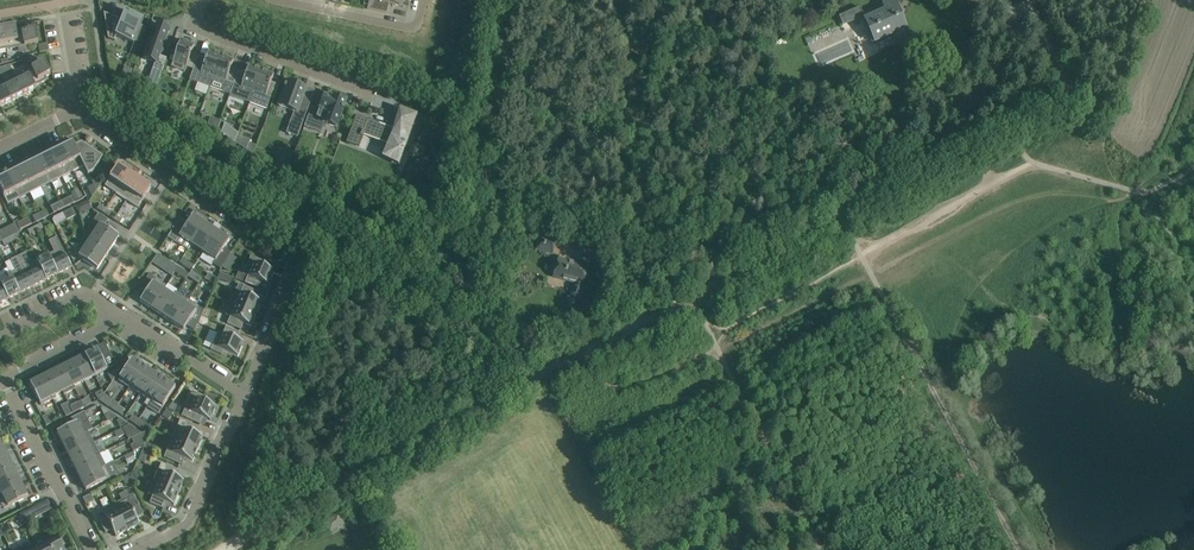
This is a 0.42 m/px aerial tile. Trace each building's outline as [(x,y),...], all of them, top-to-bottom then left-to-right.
[(367,9),(384,13),(385,13),(387,4),(401,7),(402,0),(372,0),(372,1),(369,0),(367,9)] [(863,14),(864,18),(865,19),(875,42),(893,34),(898,44),(899,44),(910,39),(893,1),(892,0),(885,0),(884,5),(863,14)] [(104,13),(108,39),(115,41),(116,37),(134,44),(135,42),(140,44),(146,28),(141,26),(144,19),(129,13),(127,20),(122,18),(122,20),(104,13)] [(150,77),(159,81),(167,58),(160,56),(170,30),(167,29),(167,28),(160,25),(160,27),(157,26),(155,31),(153,31),(145,54),(146,55),(145,59),(155,63),(150,77)] [(7,50),(19,47),(17,34),(16,27),(3,29),(7,50)] [(17,34),(19,47),(38,44),(36,31),(17,34)] [(189,80),(190,80),(199,56),(192,53),(194,46),(181,41),(175,55),(173,62),(171,67),(185,72),(186,67),(193,70),(189,80)] [(47,45),(38,47),(39,54),(48,52),(47,45)] [(190,80),(210,87),(212,82),(222,56),(209,51),(206,59),(199,56),(190,80)] [(36,56),(23,61),(28,71),(37,66),(35,62),(38,60),(36,56)] [(212,82),(210,87),(230,95),(239,71),(231,68),(234,60),(222,56),(212,82)] [(28,71),(27,71),(35,86),(47,80),(46,77),(51,74),(45,62),(41,64),(39,60),(38,60),(35,62),(37,66),(28,71)] [(12,69),(10,65),(5,67),(0,68),(0,75),(12,69)] [(246,73),(239,71),(230,95),(229,96),(250,103),(262,70),(249,66),(246,73)] [(262,70),(250,103),(266,110),(271,98),(274,99),(279,85),(271,83),(274,75),(262,70)] [(35,86),(27,71),(15,77),(25,95),(36,89),(35,86)] [(25,95),(15,77),(4,83),(13,101),(25,95)] [(294,111),(286,133),(298,137),(311,101),(303,98),(306,89),(297,86),(298,84),(290,81),(289,83),(288,83),(286,86),(285,86),(284,88),(285,89),(283,95),(281,94),(277,104),(279,104),(278,105),(294,111)] [(0,84),(0,104),(1,107),(13,101),(4,83),(0,84)] [(312,107),(304,127),(313,130),(317,119),(325,121),(324,124),(336,128),(343,111),(343,112),(344,109),(346,102),(334,97),(333,99),(328,97),(328,96),(327,96),(327,97),(324,96),(319,110),(312,107)] [(399,108),(392,128),(357,115),(346,143),(359,148),(364,136),(387,145),(382,158),(399,166),(417,115),(399,108)] [(211,117),(208,125),(217,132),(220,121),(211,117)] [(220,122),(217,132),(234,143),(238,132),(226,124),(225,127),(220,125),(221,121),(220,121),(220,122)] [(93,172),(103,158),(81,143),(75,147),(85,166),(84,166),(88,175),(93,172)] [(249,143),(247,150),(254,154),(257,146),(249,143)] [(85,166),(75,147),(74,145),(63,150),(73,172),(84,166),(85,166)] [(282,148),(277,163),(288,167),(293,152),(282,148)] [(73,172),(63,150),(52,156),(62,177),(73,172)] [(52,156),(41,161),(52,182),(62,177),(52,156)] [(52,182),(41,161),(30,167),(41,188),(46,185),(52,182)] [(129,173),(118,166),(105,186),(116,193),(129,173)] [(30,167),(19,172),(30,193),(41,188),(30,167)] [(19,172),(8,177),(19,199),(30,193),(19,172)] [(127,200),(140,181),(129,173),(116,193),(127,200)] [(0,182),(0,189),(8,204),(19,199),(8,177),(0,182)] [(138,208),(151,188),(140,181),(127,200),(138,208)] [(93,184),(88,188),(92,197),(97,190),(93,184)] [(78,189),(71,193),(72,196),(73,198),(75,202),(83,198),(78,189)] [(67,199),(61,202),(65,208),(70,205),(75,202),(73,198),(72,196),(67,199)] [(56,204),(51,207),(54,213),(59,211),(65,208),(61,202),(56,204)] [(82,212),(92,207),(89,202),(79,207),(82,212)] [(76,215),(73,208),(63,213),(66,220),(76,215)] [(46,209),(40,213),(43,219),(50,216),(46,209)] [(40,213),(33,217),(36,223),(43,219),(40,213)] [(66,220),(63,213),(52,219),(55,225),(66,220)] [(121,222),(129,230),(138,221),(130,213),(121,222)] [(119,236),(104,226),(108,220),(98,214),(87,231),(112,247),(119,236)] [(191,245),(205,224),(193,216),(188,224),(180,219),(168,237),(175,242),(179,237),(191,245)] [(29,218),(17,223),(20,230),(32,224),(29,218)] [(14,224),(0,231),(0,234),(3,241),(9,238),(16,234),(19,233),(14,224)] [(44,229),(41,224),(34,227),(37,232),(44,229)] [(204,253),(217,232),(205,224),(191,245),(204,253)] [(559,231),(543,226),(535,250),(552,255),(559,231)] [(28,230),(30,235),(37,232),(34,227),(28,230)] [(112,247),(87,231),(80,241),(83,242),(82,243),(104,258),(112,247)] [(204,253),(200,258),(211,266),(213,264),(221,269),(232,252),(224,248),(230,240),(217,232),(204,253)] [(18,239),(16,234),(9,238),(11,243),(18,239)] [(72,267),(57,237),(49,241),(54,252),(49,255),(58,274),(72,267)] [(4,246),(11,243),(9,238),(2,241),(4,246)] [(104,258),(82,243),(75,254),(97,269),(104,258)] [(26,253),(18,257),(33,286),(47,280),(37,261),(31,264),(26,253)] [(157,253),(151,262),(158,267),(165,257),(157,253)] [(58,274),(49,255),(37,261),(47,280),(58,274)] [(258,289),(261,282),(269,285),(275,272),(261,266),(263,261),(251,256),(243,274),(248,276),(245,283),(258,289)] [(16,271),(10,274),(20,293),(33,286),(18,257),(11,260),(16,271)] [(575,283),(571,296),(580,298),(583,286),(584,286),(589,268),(559,259),(553,277),(575,283)] [(186,260),(182,265),(191,271),(195,266),(186,260)] [(179,267),(175,273),(186,280),(187,277),(189,274),(179,267)] [(220,272),(218,278),(225,281),(227,275),(220,272)] [(238,272),(235,279),(245,283),(248,276),(243,274),(238,272)] [(209,273),(205,279),(212,283),(216,277),(209,273)] [(0,279),(0,282),(8,299),(20,293),(10,274),(0,279)] [(164,290),(167,286),(149,274),(140,289),(145,293),(140,301),(151,308),(164,290)] [(197,274),(193,280),(198,284),(202,278),(197,274)] [(203,288),(207,282),(202,278),(198,284),(198,285),(203,288)] [(8,299),(0,282),(0,303),(8,299)] [(239,284),(231,303),(256,314),(258,310),(261,302),(258,300),(254,299),(257,292),(239,284)] [(162,315),(174,297),(164,290),(151,308),(162,315)] [(174,297),(162,315),(173,322),(185,304),(185,303),(188,299),(177,292),(174,297)] [(185,304),(173,322),(184,330),(186,326),(194,331),(198,323),(191,318),(199,306),(188,299),(185,303),(185,304)] [(251,326),(256,314),(231,303),(225,315),(230,317),(227,324),(241,330),(244,323),(251,326)] [(202,316),(199,324),(203,325),(207,324),(209,319),(202,316)] [(236,340),(239,333),(226,327),(223,334),(218,332),(211,350),(222,355),(224,351),(238,357),(244,343),(236,340)] [(97,350),(85,356),(95,376),(117,365),(111,354),(102,359),(97,350)] [(85,356),(74,361),(84,381),(95,376),(85,356)] [(129,387),(143,367),(132,360),(118,380),(128,387),(129,387)] [(74,361),(64,366),(74,386),(84,381),(74,361)] [(74,386),(64,366),(53,372),(63,392),(64,395),(75,389),(74,386)] [(140,395),(154,374),(143,367),(129,387),(140,395)] [(117,370),(108,374),(112,382),(118,373),(117,370)] [(53,372),(42,377),(53,399),(52,397),(63,392),(53,372)] [(157,392),(164,381),(154,374),(140,395),(148,400),(145,404),(148,406),(157,392)] [(41,405),(53,399),(42,377),(30,383),(41,405)] [(159,414),(175,388),(164,381),(157,392),(148,406),(159,414)] [(99,401),(104,394),(102,390),(95,393),(98,401),(99,401)] [(193,391),(182,417),(200,424),(203,417),(210,421),(216,407),(202,401),(204,397),(193,391)] [(104,394),(99,401),(114,411),(118,404),(119,403),(104,394)] [(81,401),(70,407),(73,413),(84,408),(81,401)] [(73,413),(70,407),(68,402),(61,406),(67,416),(73,413)] [(173,402),(169,409),(174,411),(178,404),(173,402)] [(121,415),(125,409),(118,404),(114,411),(121,415)] [(167,410),(163,416),(169,420),(174,413),(167,410)] [(108,411),(104,414),(107,422),(117,417),(108,411)] [(63,429),(57,432),(63,444),(88,431),(88,432),(93,429),(84,412),(70,419),(61,424),(63,429)] [(53,423),(49,414),(42,417),(46,426),(53,423)] [(136,425),(139,419),(133,415),(129,420),(136,425)] [(129,425),(120,418),(117,421),(121,429),(123,428),(129,425)] [(139,419),(136,425),(143,430),(147,424),(139,419)] [(180,419),(172,438),(198,450),(203,437),(196,434),(199,427),(180,419)] [(142,433),(129,425),(123,428),(129,440),(142,433)] [(88,432),(88,431),(63,444),(69,455),(94,443),(88,432)] [(168,447),(164,457),(169,459),(171,460),(182,465),(185,458),(193,462),(198,450),(172,438),(168,447)] [(133,452),(144,446),(141,441),(131,446),(133,452)] [(146,442),(142,451),(150,454),(153,445),(146,442)] [(75,467),(100,454),(94,443),(69,455),(75,467)] [(0,453),(0,467),(11,462),(5,450),(0,453)] [(145,463),(149,454),(142,451),(139,461),(145,463)] [(132,452),(124,456),(128,463),(136,459),(132,452)] [(80,478),(105,466),(106,466),(100,454),(75,467),(80,478)] [(0,467),(0,482),(16,474),(11,462),(0,467)] [(177,478),(180,471),(166,465),(162,463),(154,482),(179,493),(184,481),(177,478)] [(132,473),(129,465),(120,470),(123,477),(132,473)] [(86,490),(110,478),(105,466),(80,478),(86,490)] [(16,474),(0,482),(0,492),(1,495),(0,495),(0,496),(22,485),(16,474)] [(129,475),(122,478),(126,485),(132,482),(129,475)] [(153,482),(148,494),(153,496),(150,503),(163,509),(166,502),(174,505),(178,495),(179,493),(154,482),(153,482)] [(28,497),(22,485),(0,496),(0,501),(4,509),(28,497)] [(131,498),(115,506),(128,531),(140,525),(136,518),(143,514),(139,506),(140,506),(138,502),(137,502),(136,500),(134,497),(131,499),(131,498)] [(106,516),(99,520),(106,533),(112,530),(116,537),(128,531),(115,506),(103,512),(106,516)] [(25,523),(40,516),(36,507),(20,514),(25,523)] [(37,548),(38,549),(65,549),(58,535),(47,541),(48,542),(37,548)]
